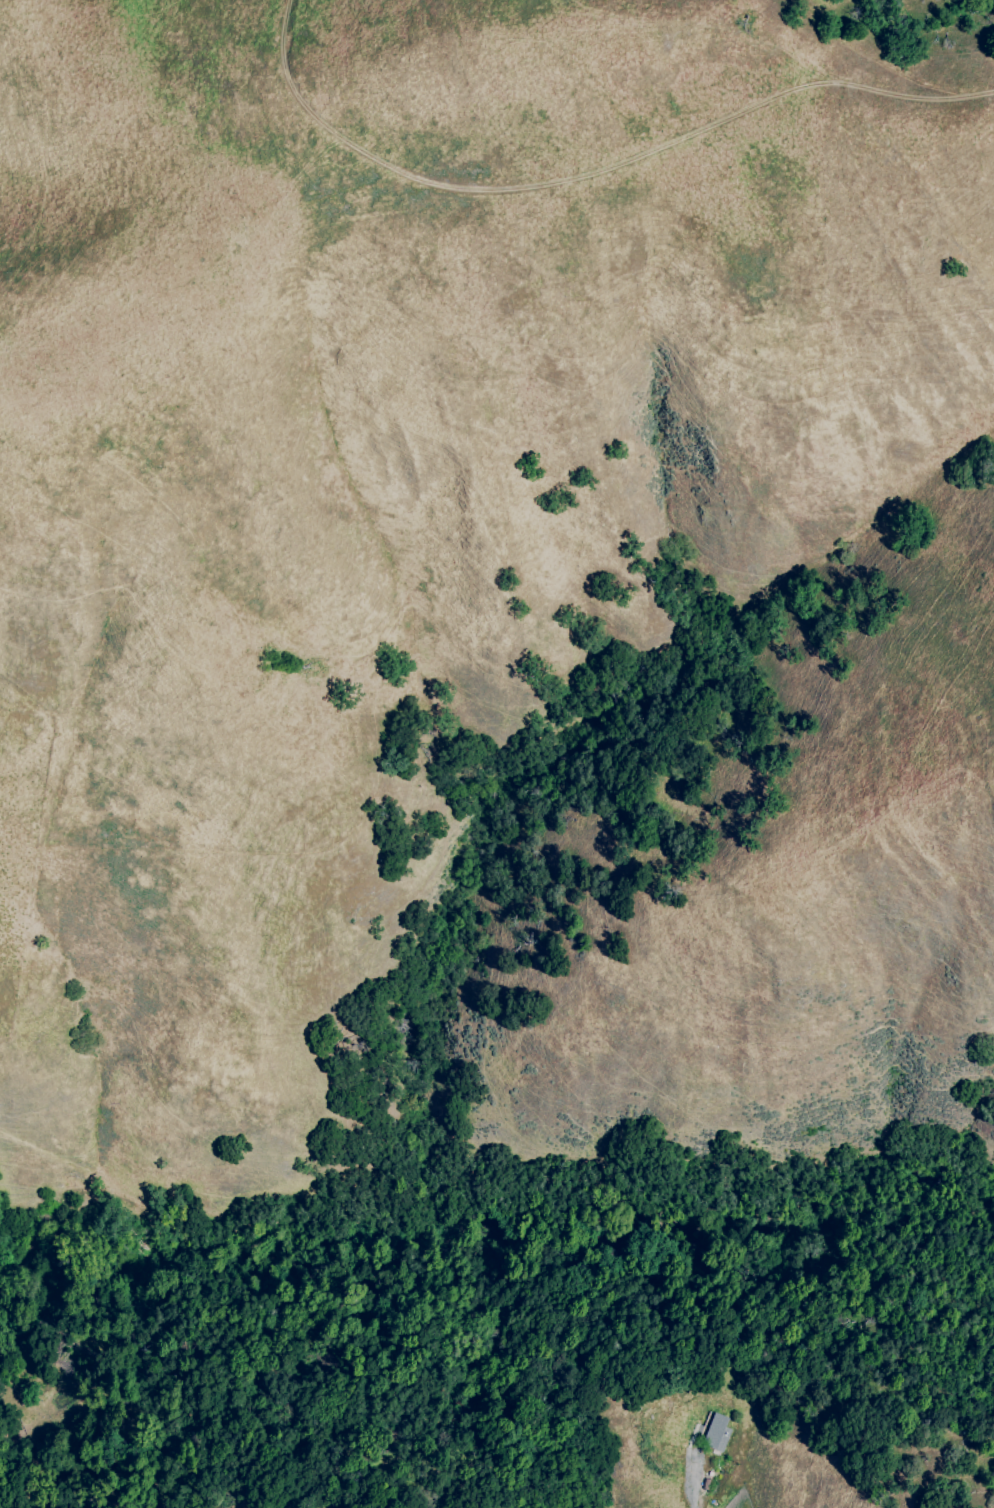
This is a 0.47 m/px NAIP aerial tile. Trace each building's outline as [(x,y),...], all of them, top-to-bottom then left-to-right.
[(724,1427),(727,1418),(713,1413),(701,1445),(722,1453),(730,1429),(724,1427)]
